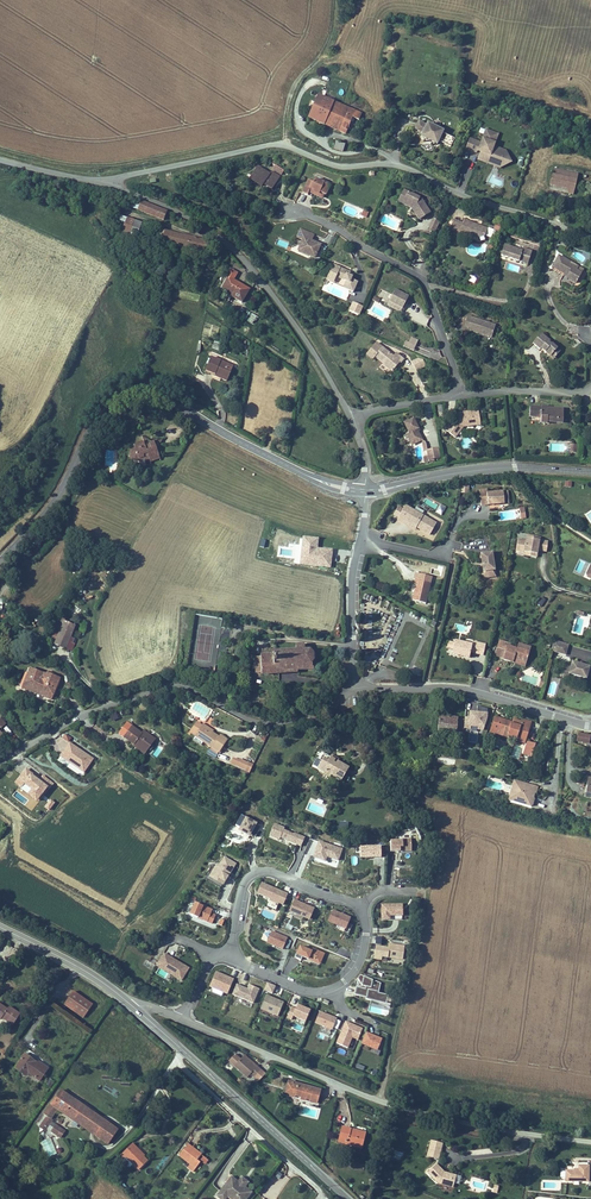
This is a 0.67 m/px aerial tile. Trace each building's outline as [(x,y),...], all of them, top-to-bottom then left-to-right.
[(362,114),(318,97),(309,120),(346,135),(353,119),(359,122),(362,114)] [(423,136),(427,127),(418,123),(414,132),(423,136)] [(421,141),(427,143),(438,148),(440,144),(444,135),(445,134),(428,126),(427,127),(423,136),(421,141)] [(480,155),(477,161),(500,169),(512,164),(506,151),(495,147),(500,135),(486,130),(481,143),(470,139),(465,151),(478,155),(478,154),(480,155)] [(456,141),(444,135),(440,144),(452,149),(456,141)] [(344,152),(346,145),(336,142),(334,150),(344,152)] [(270,174),(258,167),(249,183),(261,190),(263,187),(271,193),(284,170),(275,165),(270,174)] [(578,177),(555,170),(551,186),(559,188),(567,190),(568,189),(575,190),(578,177)] [(330,186),(315,180),(313,183),(309,181),(303,195),(312,198),(313,196),(310,195),(312,191),(314,191),(314,193),(320,195),(320,194),(324,196),(326,196),(330,186)] [(310,195),(313,196),(322,200),(324,196),(320,194),(320,195),(314,193),(314,191),(312,191),(310,195)] [(404,204),(408,194),(404,192),(398,204),(412,210),(413,208),(404,204)] [(422,200),(408,194),(404,204),(413,208),(412,210),(419,222),(432,215),(422,200)] [(128,206),(137,210),(140,203),(131,199),(128,206)] [(141,200),(140,203),(137,210),(164,220),(167,211),(141,200)] [(116,229),(130,233),(138,236),(143,221),(115,213),(111,228),(116,229)] [(460,232),(478,239),(478,238),(485,235),(487,228),(465,219),(463,224),(453,220),(448,232),(458,236),(460,232)] [(435,234),(439,222),(433,220),(428,232),(435,234)] [(209,239),(157,227),(153,243),(158,244),(159,240),(206,251),(209,239)] [(316,261),(322,245),(312,241),(310,241),(313,234),(300,229),(296,239),(302,242),(297,254),(316,261)] [(522,250),(504,244),(501,255),(519,261),(521,256),(529,258),(531,250),(523,247),(522,250)] [(579,268),(559,256),(553,268),(568,276),(567,279),(576,284),(582,274),(577,271),(579,268)] [(240,270),(233,266),(220,288),(242,302),(250,288),(234,279),(240,270)] [(327,282),(353,293),(358,283),(352,280),(350,279),(351,277),(352,274),(334,266),(327,282)] [(568,276),(553,268),(552,270),(563,276),(567,279),(568,276)] [(467,281),(474,284),(476,278),(469,275),(467,281)] [(389,304),(403,310),(410,297),(396,290),(389,304)] [(359,318),(363,308),(353,304),(349,313),(359,318)] [(403,310),(389,304),(387,307),(401,314),(403,310)] [(252,325),(258,317),(249,311),(244,320),(252,325)] [(496,325),(468,317),(467,321),(471,323),(469,329),(468,331),(492,338),(496,325)] [(541,335),(532,346),(540,352),(541,351),(551,358),(553,355),(557,358),(561,352),(552,345),(551,346),(547,343),(548,341),(541,335)] [(404,348),(414,352),(418,341),(411,338),(409,344),(406,342),(404,348)] [(375,359),(392,374),(405,359),(397,353),(394,357),(378,343),(366,357),(373,362),(375,359)] [(216,374),(217,371),(229,376),(234,365),(212,356),(206,369),(216,374)] [(418,359),(412,362),(416,370),(425,366),(422,360),(418,359)] [(216,374),(206,369),(205,371),(228,380),(229,376),(217,371),(216,374)] [(563,424),(564,409),(548,409),(548,408),(541,408),(541,409),(530,409),(530,419),(536,419),(536,415),(541,415),(541,419),(541,425),(548,425),(548,424),(563,424)] [(479,412),(459,414),(460,425),(464,428),(465,428),(481,426),(479,412)] [(414,420),(404,425),(409,435),(407,436),(410,442),(412,441),(415,445),(423,441),(419,434),(418,432),(420,431),(414,420)] [(446,433),(456,439),(460,433),(456,431),(451,427),(446,433)] [(162,451),(157,436),(153,438),(153,439),(148,441),(148,439),(147,436),(136,440),(137,443),(138,444),(136,447),(135,447),(134,449),(134,451),(138,454),(139,452),(142,453),(143,456),(143,458),(148,456),(148,454),(152,453),(153,455),(162,451)] [(134,449),(135,447),(133,446),(130,452),(137,456),(138,454),(134,451),(134,449)] [(439,459),(437,450),(427,452),(428,458),(429,463),(434,462),(434,460),(439,459)] [(469,493),(469,484),(461,484),(461,493),(469,493)] [(479,488),(481,504),(494,503),(494,502),(497,502),(497,503),(504,502),(503,490),(503,489),(487,490),(487,488),(479,488)] [(440,503),(435,511),(441,515),(446,506),(440,503)] [(429,533),(436,521),(405,504),(403,507),(398,517),(396,519),(405,523),(406,521),(416,526),(429,533)] [(398,517),(403,507),(398,505),(393,514),(398,517)] [(406,521),(405,523),(414,529),(416,526),(406,521)] [(538,549),(540,539),(540,536),(526,534),(525,539),(517,537),(515,549),(524,551),(523,554),(531,555),(532,548),(538,549)] [(303,535),(299,562),(331,566),(333,548),(317,546),(319,537),(303,535)] [(547,550),(549,540),(540,539),(538,549),(547,550)] [(492,549),(480,551),(484,577),(496,576),(492,549)] [(426,602),(431,581),(414,578),(413,583),(415,583),(412,599),(426,602)] [(541,607),(546,599),(541,596),(536,604),(541,607)] [(64,620),(54,643),(66,648),(76,625),(64,620)] [(453,647),(452,652),(465,655),(469,656),(470,651),(483,653),(485,643),(475,641),(475,644),(472,643),(455,639),(454,641),(453,647)] [(508,642),(499,639),(495,654),(503,656),(502,658),(513,661),(514,658),(526,662),(531,645),(519,641),(517,646),(511,644),(511,646),(507,644),(508,642)] [(569,643),(554,639),(551,650),(566,654),(569,643)] [(316,650),(311,647),(306,647),(296,647),(272,648),(272,652),(261,652),(262,655),(262,672),(262,673),(299,671),(299,669),(312,669),(314,669),(315,665),(313,665),(313,661),(316,657),(316,650)] [(590,664),(572,659),(570,665),(569,672),(580,675),(587,677),(590,664)] [(567,677),(569,672),(570,665),(565,664),(562,676),(567,677)] [(22,686),(52,699),(61,677),(47,671),(46,672),(30,666),(22,686)] [(469,709),(469,716),(464,715),(464,718),(464,727),(471,728),(472,725),(477,725),(477,728),(484,728),(487,717),(488,707),(477,705),(477,710),(469,709)] [(109,714),(111,721),(119,718),(117,712),(109,714)] [(438,731),(456,733),(456,731),(463,732),(464,727),(464,718),(457,717),(457,716),(449,715),(439,714),(439,719),(438,731)] [(508,737),(508,734),(515,737),(520,723),(512,721),(495,715),(489,731),(508,737)] [(194,735),(202,724),(196,720),(189,731),(194,735)] [(207,724),(203,721),(202,724),(194,735),(203,740),(211,746),(219,751),(227,738),(220,733),(218,735),(212,731),(205,726),(206,725),(207,724)] [(520,723),(515,737),(514,740),(524,743),(530,724),(521,721),(520,723)] [(128,722),(120,732),(134,743),(135,741),(147,750),(154,742),(146,736),(148,733),(144,730),(142,732),(128,722)] [(576,740),(589,743),(590,735),(578,732),(576,740)] [(65,733),(62,737),(68,742),(69,741),(72,737),(65,733)] [(146,736),(154,742),(156,739),(148,733),(146,736)] [(203,740),(194,735),(192,738),(201,744),(203,740)] [(536,742),(528,740),(527,745),(526,744),(523,753),(531,756),(536,742)] [(84,772),(94,758),(69,741),(68,742),(59,755),(84,772)] [(145,753),(147,750),(135,741),(134,743),(133,744),(145,753)] [(214,758),(219,751),(211,746),(209,748),(208,748),(206,752),(214,758)] [(337,762),(339,760),(340,757),(332,753),(331,756),(336,758),(335,760),(337,762)] [(247,771),(251,763),(247,761),(240,758),(239,759),(233,756),(230,762),(243,769),(247,771)] [(333,773),(343,779),(350,765),(339,760),(337,762),(335,760),(336,758),(331,756),(329,759),(325,757),(319,768),(327,772),(329,769),(334,772),(333,773)] [(30,789),(26,794),(36,802),(48,786),(25,769),(14,783),(21,788),(24,785),(30,789)] [(235,770),(232,777),(237,779),(235,783),(241,786),(246,776),(235,770)] [(537,791),(538,785),(514,778),(511,787),(515,788),(513,795),(517,796),(516,797),(521,798),(520,802),(531,805),(535,791),(537,791)] [(515,788),(511,787),(508,798),(520,802),(521,798),(516,797),(517,796),(513,795),(515,788)] [(44,807),(50,810),(55,801),(48,798),(44,807)] [(245,816),(241,813),(235,824),(239,826),(237,829),(249,836),(251,833),(255,836),(261,825),(256,823),(257,821),(245,815),(245,816)] [(279,839),(280,837),(301,846),(305,836),(284,828),(284,826),(275,822),(269,835),(279,839)] [(411,848),(411,838),(402,838),(402,840),(390,840),(391,851),(400,850),(400,848),(411,848)] [(342,849),(319,841),(314,857),(326,861),(328,856),(339,860),(342,849)] [(360,846),(360,857),(380,856),(380,846),(360,846)] [(223,884),(236,862),(224,854),(217,865),(215,864),(208,875),(223,884)] [(288,894),(262,882),(257,893),(270,898),(267,905),(277,909),(279,903),(283,904),(288,894)] [(288,910),(309,919),(314,907),(293,898),(288,910)] [(214,908),(196,901),(191,914),(212,923),(216,914),(212,912),(214,908)] [(402,919),(402,903),(380,903),(380,919),(402,919)] [(328,920),(346,928),(351,916),(333,908),(328,920)] [(266,942),(282,949),(288,937),(271,930),(266,942)] [(382,956),(403,958),(405,945),(388,943),(388,946),(375,944),(374,958),(382,959),(382,956)] [(301,946),(296,957),(302,959),(303,956),(315,961),(316,958),(321,960),(325,953),(313,948),(312,950),(306,948),(301,946)] [(182,980),(189,967),(163,952),(155,965),(164,970),(166,967),(174,972),(173,975),(182,980)] [(234,978),(216,970),(209,986),(227,994),(234,978)] [(379,988),(380,982),(375,980),(374,985),(371,984),(372,978),(360,973),(357,977),(362,984),(361,986),(356,985),(354,994),(360,995),(360,993),(372,996),(371,998),(386,1001),(388,994),(378,992),(379,988)] [(264,989),(272,993),(276,985),(267,982),(264,989)] [(232,993),(253,1002),(259,988),(248,984),(247,988),(236,983),(232,993)] [(74,991),(64,1005),(83,1017),(93,1003),(74,991)] [(285,1001),(267,994),(261,1009),(278,1016),(285,1001)] [(10,1005),(8,1008),(0,1002),(0,1018),(2,1016),(13,1024),(21,1013),(10,1005)] [(305,1019),(310,1008),(297,1003),(296,1008),(291,1006),(287,1017),(291,1018),(293,1015),(305,1019)] [(338,1017),(320,1010),(315,1022),(333,1030),(338,1017)] [(362,1028),(345,1021),(336,1042),(347,1047),(352,1037),(357,1039),(362,1028)] [(361,1043),(377,1050),(382,1038),(366,1031),(361,1043)] [(236,1052),(228,1060),(247,1078),(251,1074),(256,1078),(263,1069),(259,1065),(257,1067),(243,1055),(241,1057),(236,1052)] [(40,1060),(39,1062),(26,1053),(16,1067),(23,1072),(25,1069),(29,1072),(39,1080),(49,1067),(40,1060)] [(267,1073),(263,1069),(256,1078),(259,1081),(267,1073)] [(48,1078),(45,1085),(51,1088),(54,1081),(48,1078)] [(246,1084),(240,1078),(238,1080),(244,1086),(246,1084)] [(321,1088),(287,1079),(284,1092),(290,1094),(289,1096),(295,1097),(296,1095),(300,1097),(300,1099),(306,1100),(307,1098),(310,1099),(309,1101),(317,1103),(321,1088)] [(51,1103),(75,1121),(86,1106),(61,1089),(51,1103)] [(86,1106),(75,1121),(107,1143),(117,1129),(86,1106)] [(346,1140),(345,1143),(362,1147),(365,1133),(350,1130),(351,1127),(341,1125),(338,1138),(346,1140)] [(43,1140),(46,1157),(55,1155),(52,1138),(43,1140)] [(430,1139),(426,1155),(439,1158),(443,1142),(430,1139)] [(132,1163),(138,1169),(147,1160),(143,1156),(138,1151),(140,1149),(133,1142),(120,1154),(130,1164),(132,1163)] [(190,1150),(193,1146),(188,1143),(178,1155),(190,1164),(187,1167),(193,1171),(200,1162),(196,1160),(199,1156),(190,1150)] [(201,1153),(193,1146),(190,1150),(199,1156),(201,1153)] [(203,1156),(200,1160),(205,1164),(208,1160),(203,1156)] [(452,1174),(444,1172),(443,1171),(444,1171),(436,1163),(427,1172),(438,1183),(449,1186),(452,1174)] [(565,1168),(565,1180),(589,1180),(590,1163),(578,1163),(578,1167),(573,1167),(573,1168),(565,1168)] [(280,1179),(282,1173),(276,1171),(273,1177),(280,1179)] [(452,1174),(449,1186),(452,1187),(456,1174),(444,1171),(443,1171),(444,1172),(452,1174)] [(231,1176),(216,1196),(220,1198),(226,1198),(228,1196),(231,1198),(247,1198),(252,1191),(245,1186),(238,1181),(231,1176)] [(238,1181),(245,1186),(249,1182),(242,1176),(238,1181)]
